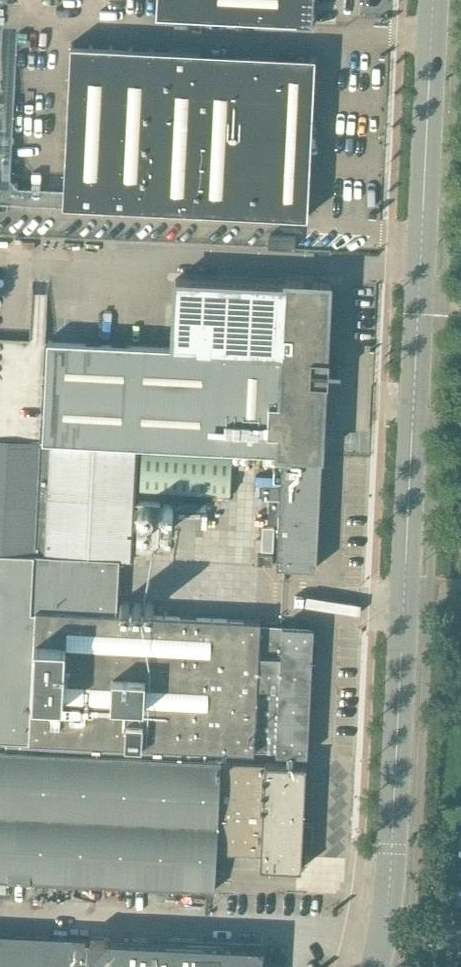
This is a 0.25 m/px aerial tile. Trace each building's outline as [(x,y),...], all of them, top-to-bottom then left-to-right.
[(212,19),(313,24),(314,0),(158,0),(157,17),(212,19)] [(71,44),(63,204),(308,216),(308,212),(304,212),(309,114),(313,114),(313,98),(310,98),(310,96),(309,86),(305,77),(299,69),(290,63),(281,59),(271,58),(201,60),(201,50),(71,44)] [(42,441),(212,449),(322,455),(326,381),(329,381),(330,356),(327,356),(331,282),(286,280),(286,284),(176,278),(173,346),(47,340),(42,441)] [(41,440),(49,282),(33,281),(30,339),(0,338),(0,438),(41,440)] [(50,301),(48,327),(56,327),(57,301),(50,301)] [(34,555),(34,552),(40,443),(0,441),(0,553),(34,555)] [(48,556),(121,560),(133,561),(139,449),(40,443),(34,552),(48,553),(48,556)] [(232,454),(143,449),(141,493),(230,498),(232,454)] [(277,565),(317,567),(322,455),(282,453),(280,502),(269,502),(268,527),(278,527),(277,565)] [(162,502),(141,501),(138,549),(160,550),(162,502)] [(206,750),(206,749),(307,754),(308,752),(304,752),(307,690),(310,690),(311,690),(311,688),(307,688),(308,665),(312,665),(313,648),(310,648),(310,632),(283,630),(284,625),(283,625),(261,623),(261,619),(245,619),(213,617),(118,612),(118,611),(119,598),(121,560),(48,556),(48,553),(34,552),(34,555),(0,553),(0,740),(206,750)] [(273,554),(258,553),(257,564),(273,565),(273,554)] [(215,890),(217,852),(261,854),(260,866),(302,868),(307,764),(265,762),(265,764),(221,762),(221,760),(205,759),(206,750),(0,740),(0,879),(215,890)] [(269,942),(166,938),(166,941),(107,938),(88,954),(73,939),(0,933),(0,966),(268,966),(269,942)]
